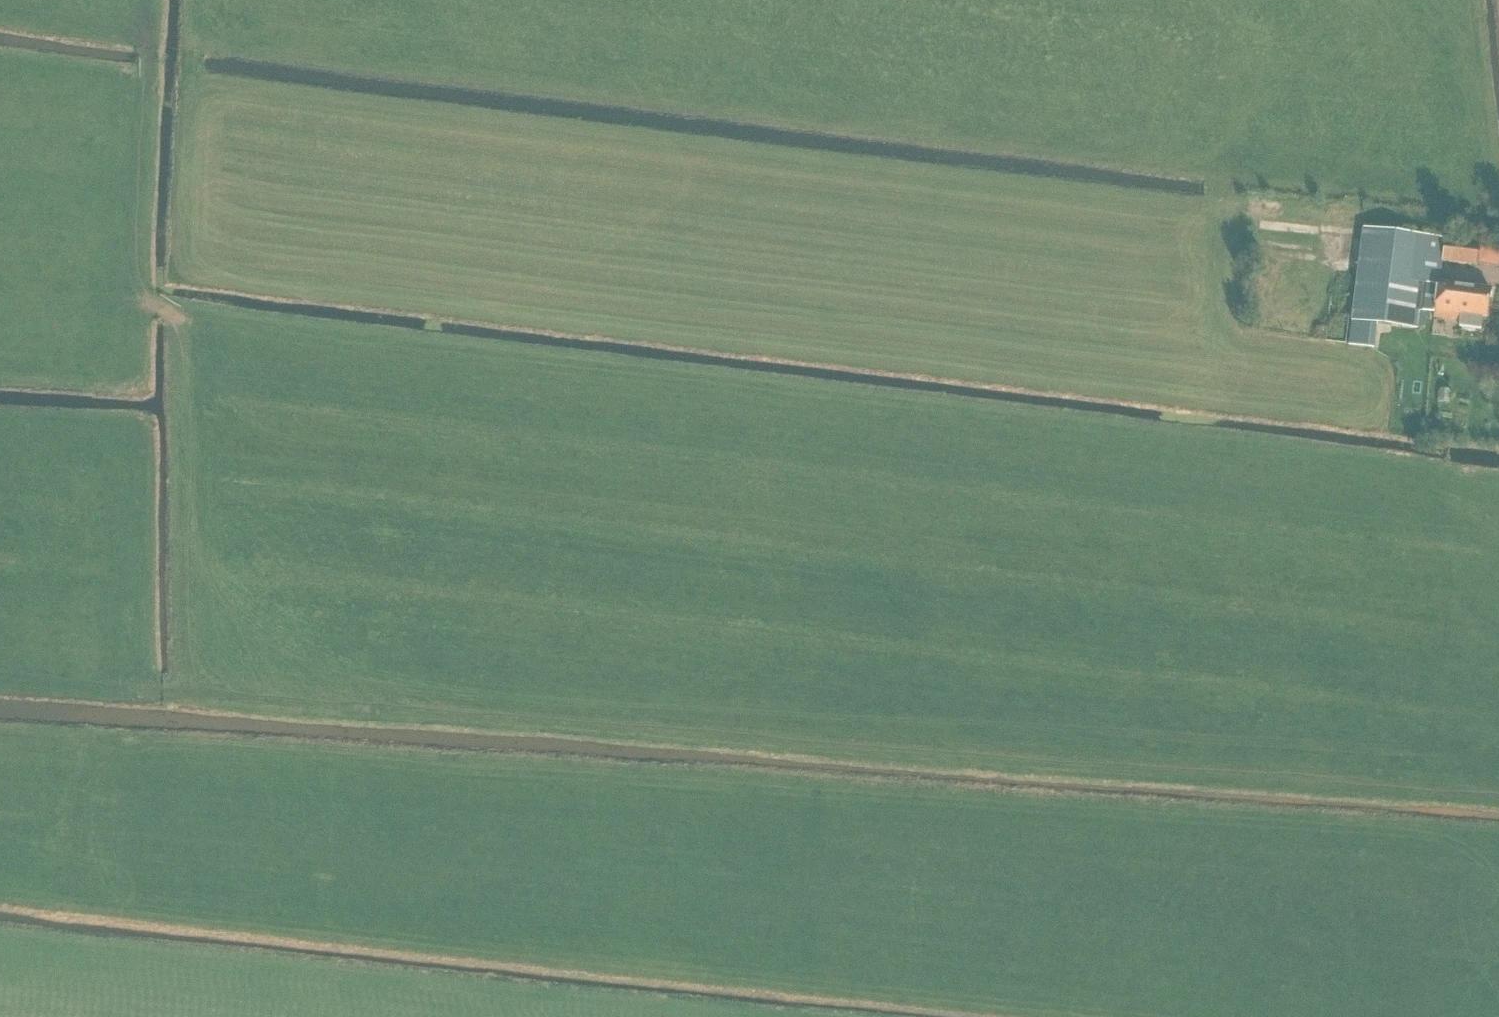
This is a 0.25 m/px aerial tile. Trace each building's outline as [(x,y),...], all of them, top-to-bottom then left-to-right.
[(1487,318),(1491,290),(1438,283),(1441,261),(1478,266),(1480,244),(1445,239),(1445,240),(1364,230),(1352,321),(1417,329),(1422,284),(1438,286),(1433,321),(1438,322),(1439,318),(1460,320),(1459,327),(1481,329),(1483,317),(1487,318)] [(1489,244),(1484,261),(1498,265),(1498,247),(1489,244)]
